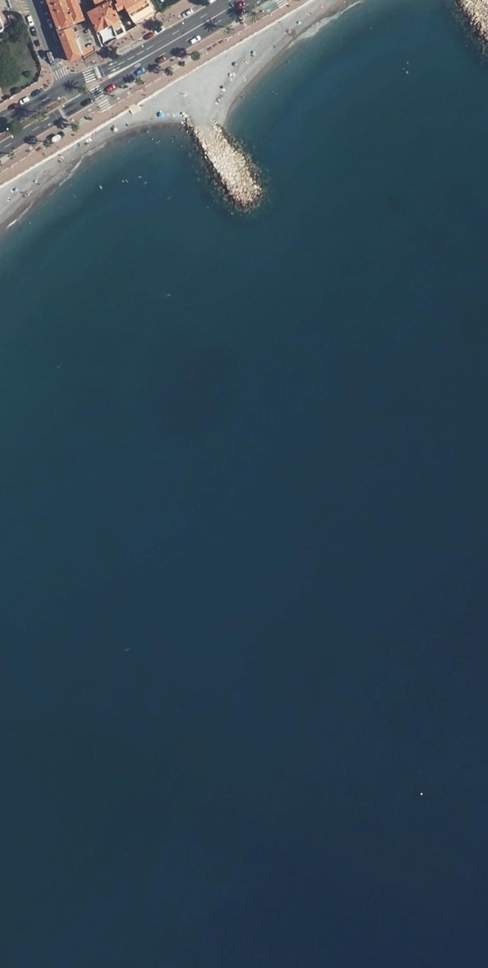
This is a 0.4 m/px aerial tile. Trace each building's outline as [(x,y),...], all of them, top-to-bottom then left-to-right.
[(62,27),(69,24),(74,23),(66,0),(52,0),(54,6),(62,27)] [(77,0),(66,0),(74,23),(84,19),(77,0)] [(118,12),(115,4),(114,0),(93,0),(97,9),(89,12),(97,31),(113,24),(117,36),(125,31),(118,12)] [(118,2),(115,4),(118,12),(127,7),(136,22),(153,11),(147,0),(117,0),(118,2)] [(85,22),(71,28),(82,57),(83,58),(96,51),(85,22)] [(82,57),(71,28),(69,24),(62,27),(58,28),(71,62),(82,57)]
